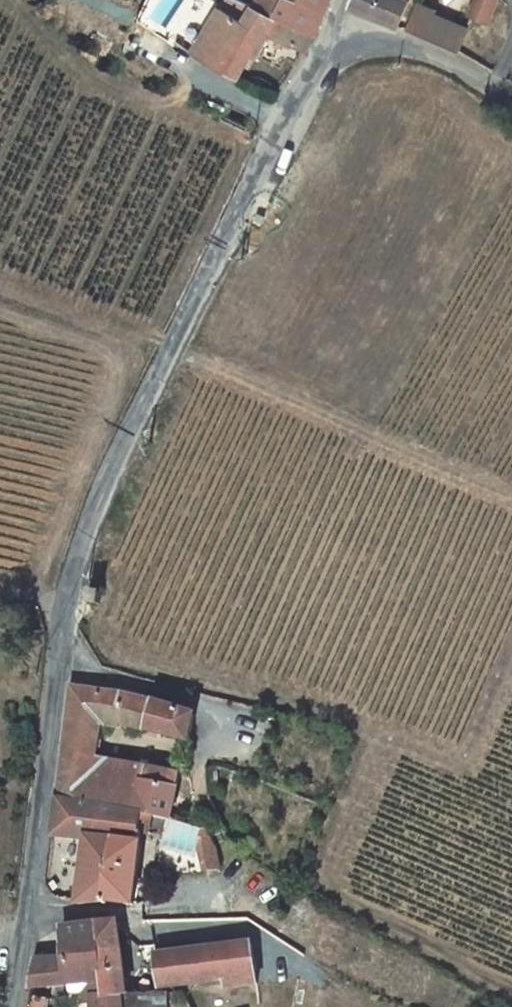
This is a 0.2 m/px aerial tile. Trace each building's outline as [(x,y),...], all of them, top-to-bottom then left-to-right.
[(324,0),(246,0),(244,4),(234,22),(214,14),(189,61),(236,82),(258,38),(294,53),(324,0)] [(408,0),(343,0),(343,2),(403,28),(414,3),(408,0)] [(467,18),(487,26),(497,0),(473,0),(467,18)] [(463,28),(433,15),(424,38),(454,52),(463,28)] [(54,796),(162,818),(167,796),(182,799),(186,779),(181,773),(175,772),(171,776),(88,756),(94,720),(183,743),(192,713),(122,692),(72,686),(54,796)] [(141,834),(154,837),(167,818),(162,818),(54,796),(49,830),(82,835),(82,833),(139,843),(141,834)] [(199,825),(167,818),(154,837),(192,845),(199,880),(214,877),(209,847),(199,825)] [(139,843),(82,833),(82,835),(70,900),(91,896),(100,895),(109,894),(117,895),(127,895),(139,843)] [(92,928),(99,1002),(116,1002),(117,995),(108,925),(92,928)] [(53,989),(84,990),(85,1006),(116,1006),(116,1002),(99,1002),(92,928),(57,934),(57,959),(29,960),(19,1006),(50,1006),(53,989)] [(220,995),(252,989),(248,949),(149,960),(152,992),(219,984),(220,995)]
